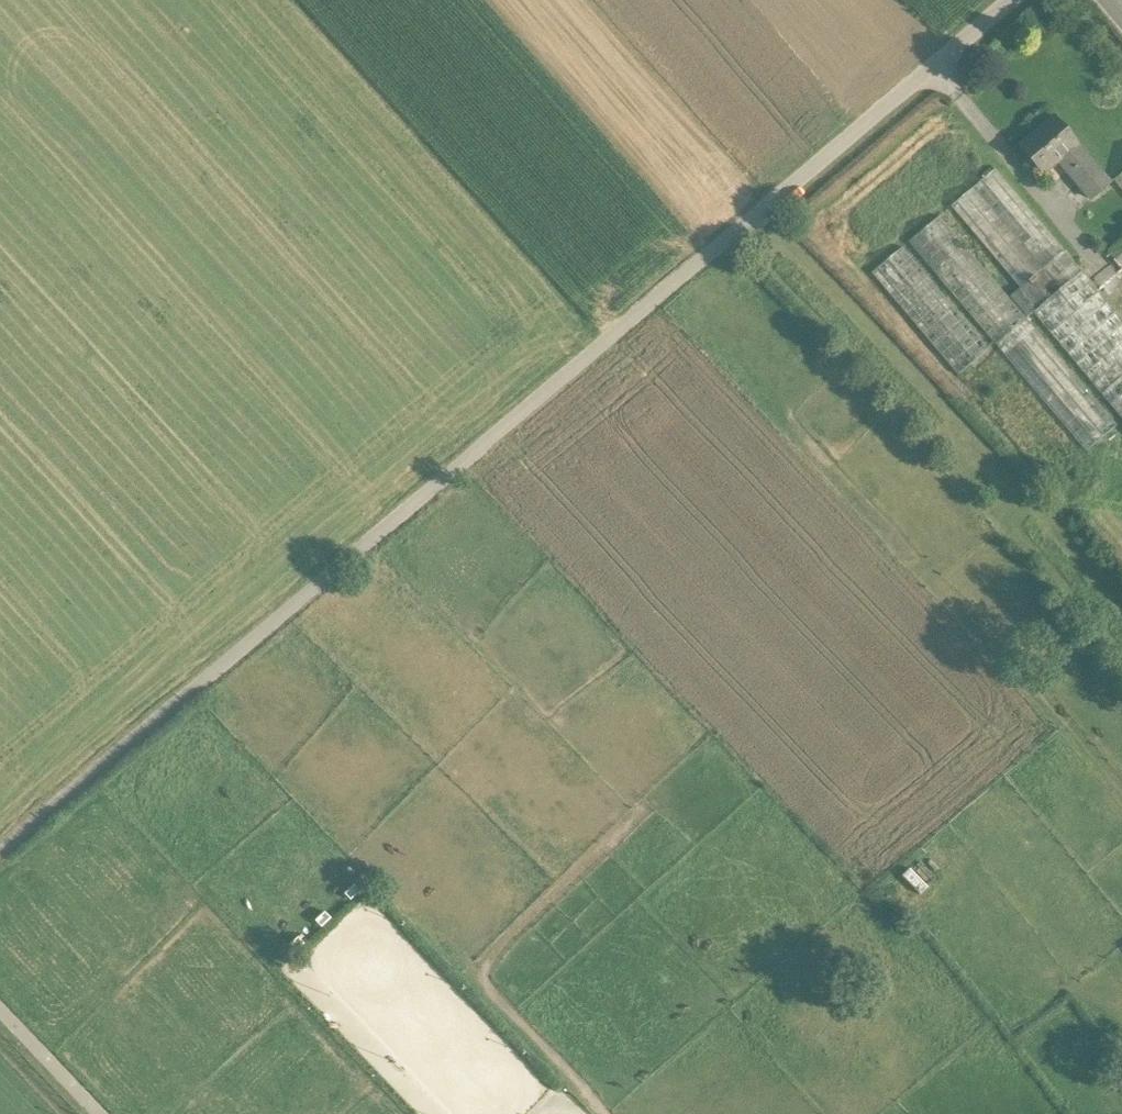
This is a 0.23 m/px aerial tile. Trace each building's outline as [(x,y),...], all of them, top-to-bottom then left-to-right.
[(1054,118),(1019,148),(1042,175),(1058,161),(1077,146),(1077,145),(1054,118)] [(1110,184),(1077,146),(1058,161),(1091,200),(1110,184)] [(1111,174),(1121,188),(1121,166),(1111,174)] [(1108,253),(1121,269),(1121,241),(1108,253)] [(899,246),(873,272),(889,289),(915,263),(899,246)] [(956,325),(939,329),(942,343),(943,343),(948,367),(988,358),(983,332),(958,337),(956,325)] [(1108,425),(1063,381),(1042,402),(1088,446),(1108,425)]
